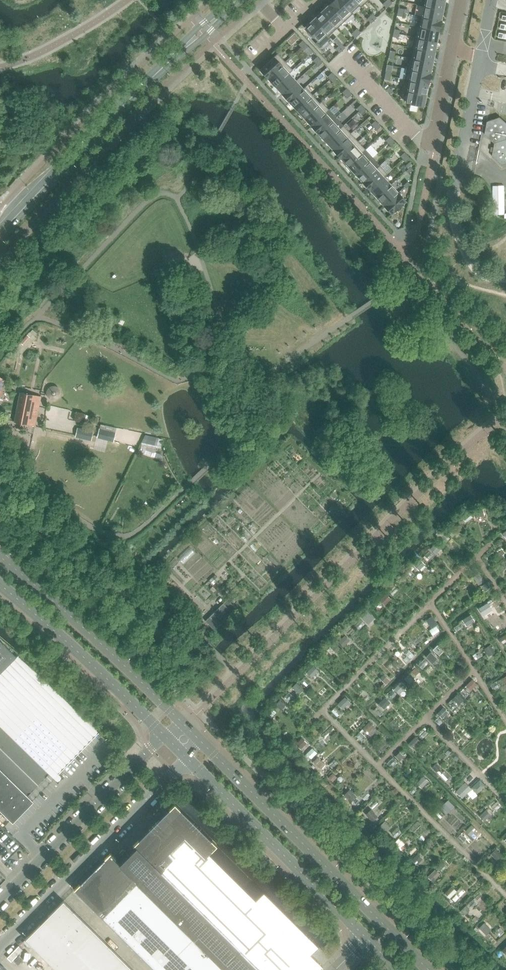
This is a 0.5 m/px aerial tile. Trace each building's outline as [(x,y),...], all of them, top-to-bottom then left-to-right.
[(329,4),(344,21),(351,15),(352,14),(353,13),(352,12),(351,13),(340,0),(333,0),(329,4)] [(351,13),(352,12),(354,10),(357,7),(359,6),(359,5),(354,0),(340,0),(351,13)] [(419,5),(424,6),(443,10),(445,0),(420,0),(419,5)] [(329,4),(321,12),(337,28),(344,21),(329,4)] [(424,6),(422,16),(441,20),(443,10),(424,6)] [(321,12),(313,19),(326,33),(327,34),(329,36),(337,28),(321,12)] [(420,26),(420,27),(439,31),(441,20),(422,16),(420,25),(420,26)] [(313,19),(305,27),(309,32),(308,33),(312,37),(314,36),(314,37),(318,41),(326,34),(326,33),(313,19)] [(416,26),(414,37),(437,41),(439,31),(420,27),(420,26),(418,26),(417,26),(416,26)] [(414,37),(412,47),(435,52),(437,41),(414,37)] [(410,58),(432,63),(435,52),(412,47),(410,58)] [(264,65),(260,69),(267,78),(285,62),(278,53),(274,56),(269,61),(268,59),(263,64),(264,65)] [(409,58),(407,68),(430,73),(432,63),(410,58),(409,57),(409,58)] [(285,62),(267,78),(275,86),(289,73),(293,70),(292,70),(285,62)] [(407,68),(405,79),(428,84),(430,73),(407,68)] [(289,73),(275,86),(282,94),(296,81),(289,73)] [(403,90),(402,90),(407,91),(426,94),(428,84),(405,79),(403,90)] [(296,81),(282,94),(289,102),(304,89),(303,88),(298,83),(296,81)] [(304,89),(289,102),(297,110),(313,95),(305,87),(303,88),(304,89)] [(406,98),(405,102),(411,103),(411,104),(417,106),(418,104),(424,105),(426,94),(407,91),(406,98)] [(313,95),(297,110),(301,114),(299,115),(302,119),(304,117),(304,118),(320,103),(313,95)] [(320,103),(304,118),(309,123),(311,126),(329,109),(322,101),(321,101),(320,103)] [(329,109),(311,126),(318,134),(336,117),(329,109)] [(336,117),(318,134),(326,142),(343,125),(336,117)] [(500,117),(488,121),(485,134),(495,143),(492,156),(503,165),(505,164),(505,122),(500,117)] [(343,125),(326,142),(333,150),(351,133),(343,125)] [(351,133),(333,150),(340,158),(358,141),(351,133)] [(358,141),(340,158),(348,166),(366,149),(360,144),(358,141)] [(8,151),(4,147),(0,151),(0,152),(4,156),(8,151)] [(348,166),(347,167),(350,170),(351,169),(355,173),(373,157),(366,149),(348,166)] [(373,157),(355,173),(362,181),(380,165),(373,157)] [(380,165),(362,181),(370,189),(384,176),(384,177),(388,174),(387,173),(380,165)] [(384,176),(370,189),(377,197),(391,184),(384,177),(384,176)] [(391,184),(377,197),(384,205),(398,192),(391,184)] [(398,192),(384,205),(392,214),(396,209),(398,211),(403,207),(401,205),(406,201),(398,192)] [(23,345),(30,337),(27,335),(20,342),(23,345)] [(35,426),(38,411),(36,410),(39,396),(41,397),(41,396),(20,392),(14,422),(35,426)] [(82,422),(84,413),(76,411),(74,420),(82,422)] [(107,439),(109,432),(99,429),(97,437),(107,439)] [(91,440),(93,432),(83,430),(81,437),(91,440)] [(482,508),(473,510),(475,517),(484,515),(482,508)] [(453,526),(448,531),(452,536),(457,531),(453,526)] [(437,542),(431,549),(434,552),(441,546),(437,542)] [(420,560),(414,565),(415,566),(418,570),(424,564),(420,560)] [(479,573),(473,577),(478,584),(484,581),(479,573)] [(385,594),(380,600),(384,604),(390,598),(385,594)] [(214,630),(236,608),(227,599),(205,621),(214,630)] [(488,604),(480,608),(483,614),(491,609),(488,604)] [(368,612),(362,618),(368,623),(373,617),(368,612)] [(470,615),(463,620),(466,625),(474,620),(470,615)] [(432,616),(426,620),(432,628),(437,624),(432,616)] [(344,635),(339,641),(343,646),(349,640),(344,635)] [(16,656),(0,641),(0,673),(16,657),(16,656)] [(437,645),(433,649),(439,655),(443,650),(437,645)] [(490,645),(485,649),(489,655),(494,652),(490,645)] [(431,652),(426,657),(432,663),(437,658),(431,652)] [(98,732),(47,681),(18,656),(0,674),(0,810),(11,820),(13,822),(33,801),(31,799),(32,799),(28,795),(49,773),(45,769),(54,760),(63,768),(98,732)] [(313,665),(306,672),(311,678),(318,671),(313,665)] [(415,667),(411,671),(415,675),(419,671),(415,667)] [(384,674),(380,678),(386,684),(389,680),(384,674)] [(472,680),(466,685),(470,690),(476,684),(472,680)] [(296,682),(292,687),(299,693),(303,689),(296,682)] [(400,682),(394,689),(399,693),(405,687),(400,682)] [(457,694),(452,699),(453,700),(454,700),(459,704),(463,700),(457,694)] [(345,697),(338,704),(342,708),(349,702),(345,697)] [(386,697),(379,704),(383,709),(390,702),(386,697)] [(280,700),(275,705),(279,709),(284,704),(280,700)] [(267,713),(272,719),(279,712),(273,706),(267,713)] [(443,708),(438,713),(442,718),(448,712),(443,708)] [(369,722),(360,732),(361,733),(364,730),(367,733),(374,726),(369,722)] [(415,736),(408,743),(413,748),(420,741),(415,736)] [(302,738),(296,744),(300,748),(306,742),(302,738)] [(317,757),(313,761),(320,768),(324,764),(317,757)] [(423,776),(417,783),(421,787),(428,780),(423,776)] [(478,781),(472,787),(478,792),(484,786),(478,781)] [(465,783),(456,791),(462,797),(470,788),(465,783)] [(349,790),(344,795),(351,802),(352,800),(356,796),(349,790)] [(447,801),(441,806),(447,812),(453,806),(447,801)] [(236,881),(208,852),(214,846),(175,807),(177,805),(174,803),(133,844),(135,846),(119,862),(161,904),(188,930),(236,881)] [(371,810),(366,814),(373,821),(377,816),(371,810)] [(484,812),(480,815),(484,820),(488,816),(484,812)] [(384,822),(379,827),(384,831),(389,827),(384,822)] [(387,833),(394,841),(404,833),(397,825),(387,833)] [(471,825),(466,831),(470,835),(476,829),(471,825)] [(398,838),(393,844),(399,849),(404,844),(398,838)] [(495,849),(491,854),(497,859),(501,855),(495,849)] [(161,904),(119,862),(110,853),(74,890),(125,940),(161,904)] [(418,854),(412,860),(416,864),(422,858),(418,854)] [(435,870),(429,876),(433,881),(439,875),(435,870)] [(294,923),(263,893),(256,900),(236,881),(188,930),(207,950),(197,959),(208,969),(260,969),(254,964),(294,923)] [(451,887),(445,893),(446,893),(450,897),(456,891),(451,887)] [(63,901),(48,916),(47,915),(40,923),(40,924),(25,939),(56,969),(133,969),(63,901)] [(188,930),(161,904),(125,940),(155,969),(187,969),(197,959),(207,950),(188,930)] [(310,954),(318,946),(294,923),(254,964),(260,969),(318,969),(322,966),(310,954)] [(484,923),(480,928),(486,934),(490,930),(484,923)] [(17,955),(23,950),(19,946),(13,951),(17,955)] [(17,955),(13,951),(7,957),(11,962),(17,955)] [(197,959),(187,969),(208,969),(197,959)]
